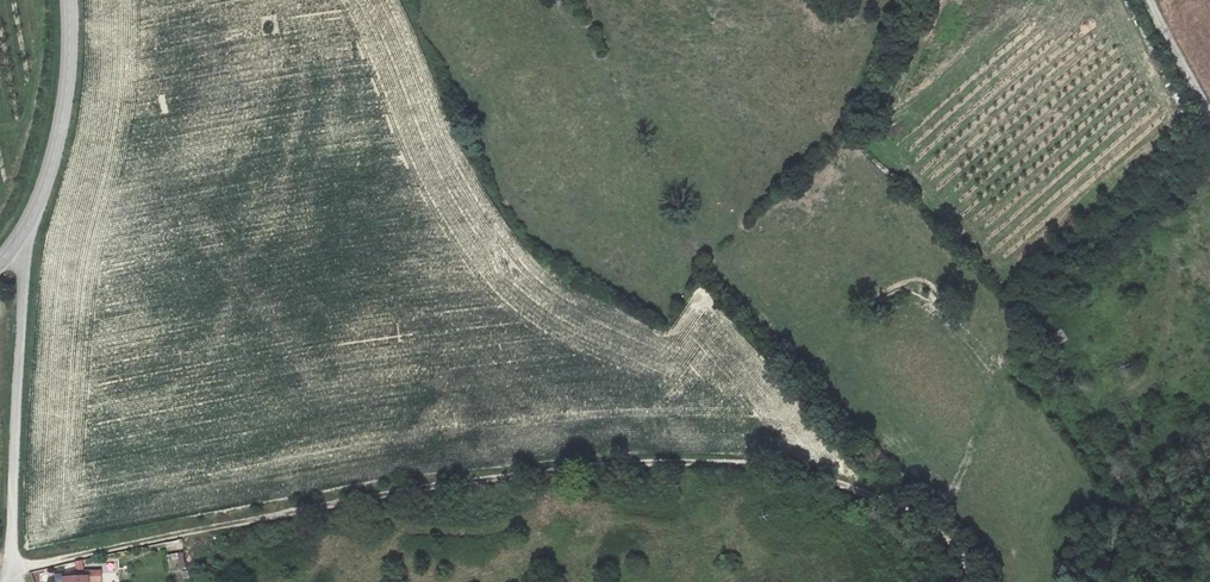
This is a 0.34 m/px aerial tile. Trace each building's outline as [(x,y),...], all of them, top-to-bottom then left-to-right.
[(166,554),(166,570),(184,569),(183,553),(166,554)]
